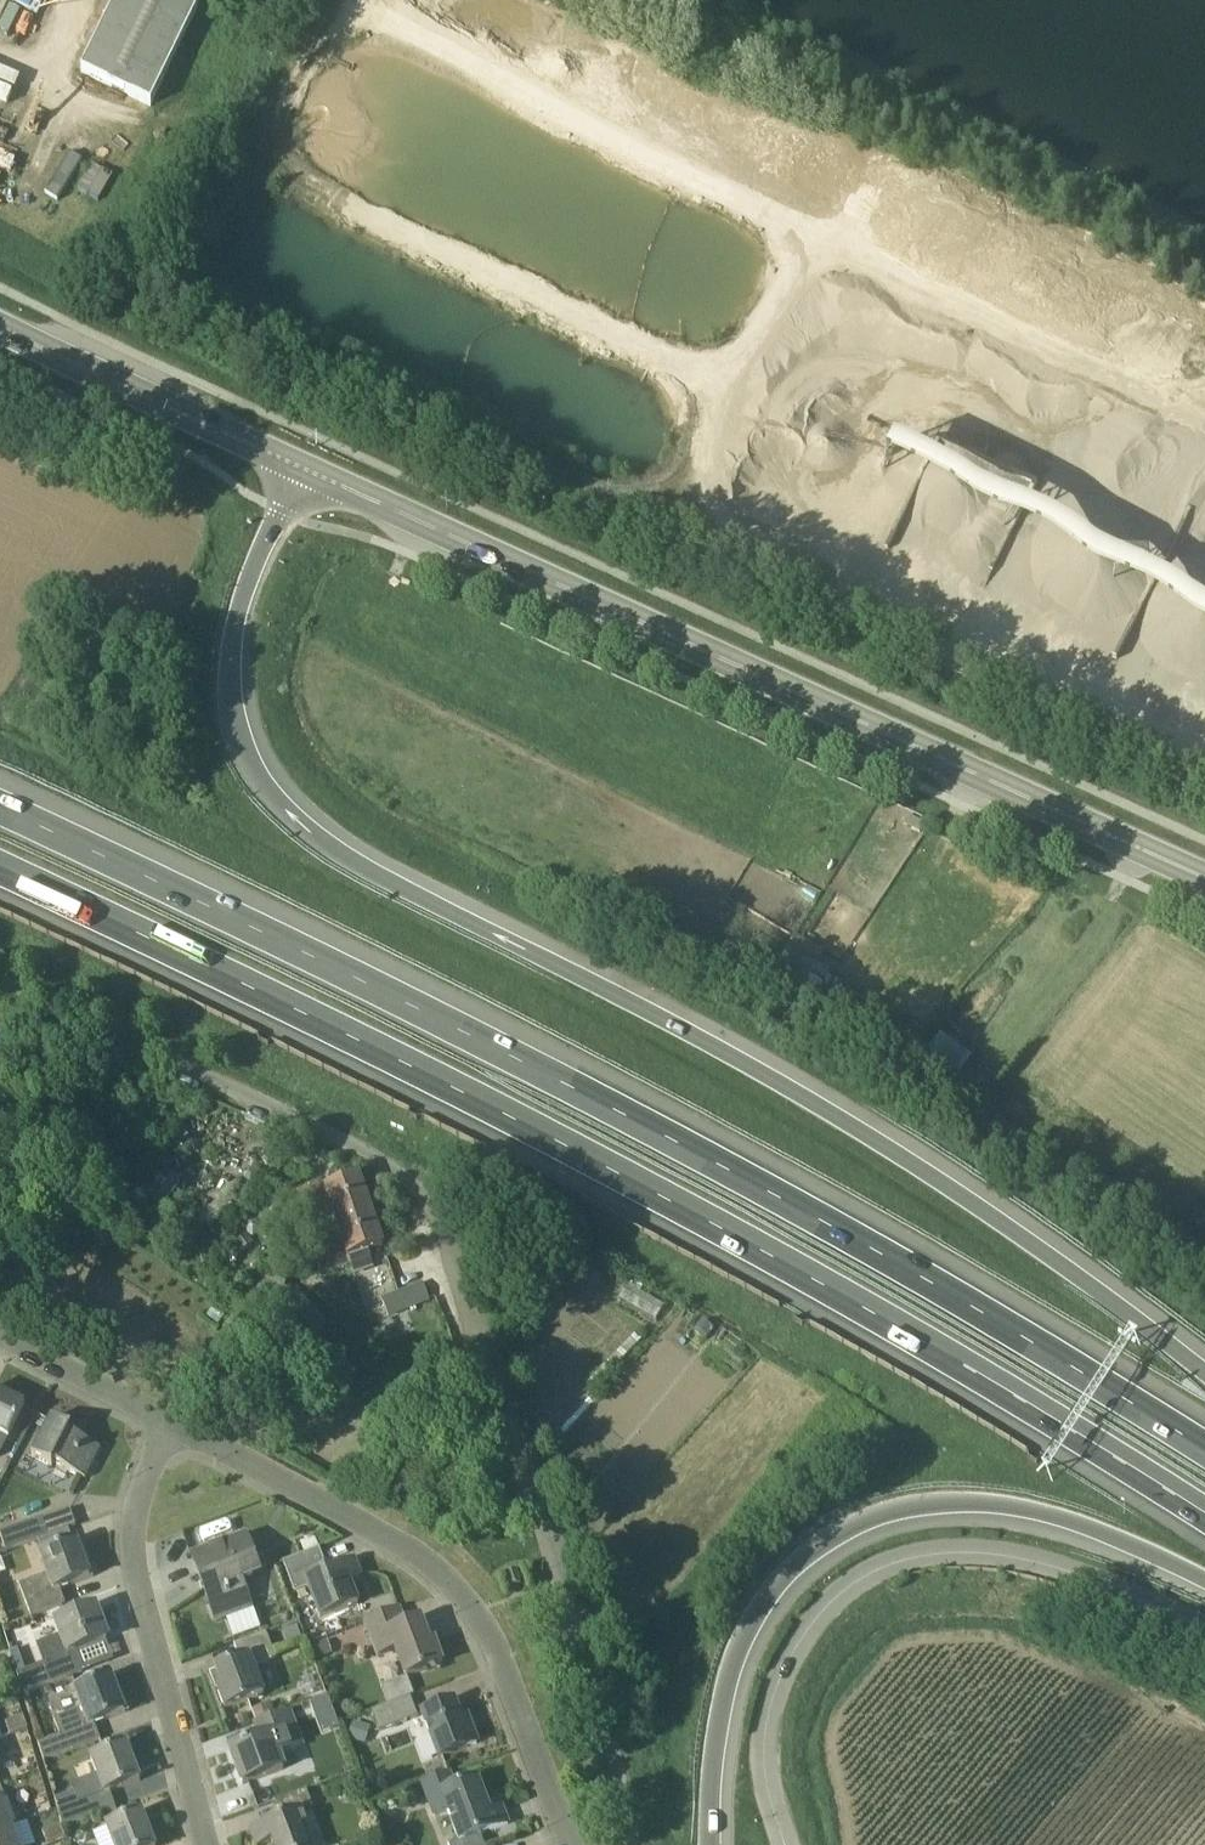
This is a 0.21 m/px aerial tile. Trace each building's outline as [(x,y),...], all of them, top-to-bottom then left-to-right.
[(35,29),(40,18),(3,0),(0,0),(0,11),(35,29)] [(198,16),(202,7),(188,0),(117,0),(81,72),(151,107),(198,16)] [(807,980),(824,952),(797,936),(780,963),(807,980)] [(937,1035),(926,1057),(960,1073),(971,1050),(937,1035)] [(255,1187),(265,1173),(254,1166),(245,1179),(255,1187)] [(337,1228),(372,1216),(359,1178),(325,1189),(323,1183),(293,1194),(302,1221),(330,1210),(337,1228)] [(383,1247),(372,1216),(337,1228),(343,1246),(313,1257),(320,1276),(350,1266),(348,1262),(383,1247)] [(233,1242),(240,1254),(253,1246),(247,1236),(246,1234),(246,1235),(233,1242)] [(383,1294),(389,1314),(427,1304),(422,1283),(383,1294)] [(300,1297),(285,1290),(276,1312),(308,1336),(325,1321),(300,1297)] [(341,1368),(328,1379),(338,1391),(351,1379),(341,1368)] [(8,1441),(25,1407),(0,1394),(0,1437),(8,1441)] [(380,1435),(399,1413),(385,1401),(367,1423),(380,1435)] [(55,1462),(85,1480),(101,1450),(69,1434),(71,1430),(51,1419),(32,1457),(52,1467),(55,1462)] [(6,1551),(38,1540),(69,1529),(76,1527),(70,1509),(0,1534),(6,1551)] [(38,1540),(44,1555),(74,1544),(69,1529),(38,1540)] [(313,1535),(314,1538),(315,1537),(319,1548),(336,1541),(333,1535),(326,1538),(323,1531),(313,1535)] [(254,1609),(240,1572),(256,1565),(246,1537),(192,1557),(216,1623),(254,1609)] [(65,1605),(60,1590),(90,1579),(76,1543),(74,1544),(44,1555),(39,1557),(46,1577),(20,1587),(31,1617),(65,1605)] [(310,1587),(314,1599),(321,1616),(358,1605),(349,1582),(361,1578),(355,1562),(328,1572),(319,1549),(284,1563),(296,1593),(310,1587)] [(510,1588),(521,1584),(517,1570),(506,1574),(510,1588)] [(92,1669),(84,1649),(107,1641),(95,1609),(53,1625),(58,1639),(37,1647),(44,1665),(26,1672),(17,1675),(23,1695),(92,1669)] [(394,1649),(405,1679),(408,1678),(442,1664),(434,1641),(429,1643),(421,1620),(405,1626),(399,1610),(366,1624),(377,1655),(394,1649)] [(287,1644),(302,1638),(298,1625),(282,1631),(287,1644)] [(225,1711),(265,1696),(254,1666),(276,1658),(266,1632),(234,1644),(240,1661),(215,1670),(222,1689),(218,1691),(225,1711)] [(318,1659),(332,1654),(327,1641),(313,1647),(318,1659)] [(10,1652),(17,1675),(26,1672),(18,1649),(10,1652)] [(99,1740),(94,1725),(125,1714),(111,1678),(74,1692),(81,1710),(54,1720),(60,1736),(39,1744),(43,1761),(99,1740)] [(310,1703),(314,1713),(331,1706),(328,1697),(310,1703)] [(379,1731),(417,1717),(410,1697),(388,1705),(372,1712),(379,1731)] [(438,1758),(477,1744),(467,1717),(461,1719),(455,1702),(421,1713),(438,1758)] [(256,1721),(274,1715),(270,1704),(252,1710),(256,1721)] [(263,1738),(230,1751),(243,1785),(286,1768),(281,1754),(303,1746),(289,1710),(257,1722),(263,1738)] [(23,1717),(6,1723),(10,1735),(28,1729),(23,1717)] [(371,1727),(354,1721),(347,1739),(365,1744),(371,1727)] [(115,1807),(110,1793),(140,1782),(134,1767),(127,1746),(89,1758),(99,1783),(55,1800),(62,1824),(60,1825),(61,1828),(101,1812),(115,1807)] [(477,1780),(457,1787),(451,1772),(420,1783),(432,1819),(447,1814),(457,1843),(452,1844),(484,1844),(480,1835),(508,1825),(502,1809),(490,1813),(477,1780)] [(11,1827),(1,1800),(4,1799),(0,1788),(0,1831),(11,1827)] [(310,1809),(314,1808),(307,1791),(275,1803),(281,1818),(250,1829),(256,1844),(263,1844),(272,1842),(273,1844),(306,1844),(301,1831),(309,1828),(303,1812),(310,1809)] [(118,1814),(115,1807),(101,1812),(104,1819),(118,1814)] [(142,1814),(107,1828),(114,1844),(154,1844),(142,1814)] [(65,1837),(61,1828),(60,1825),(42,1832),(47,1844),(65,1837)] [(11,1827),(0,1831),(0,1844),(18,1844),(11,1827)]
